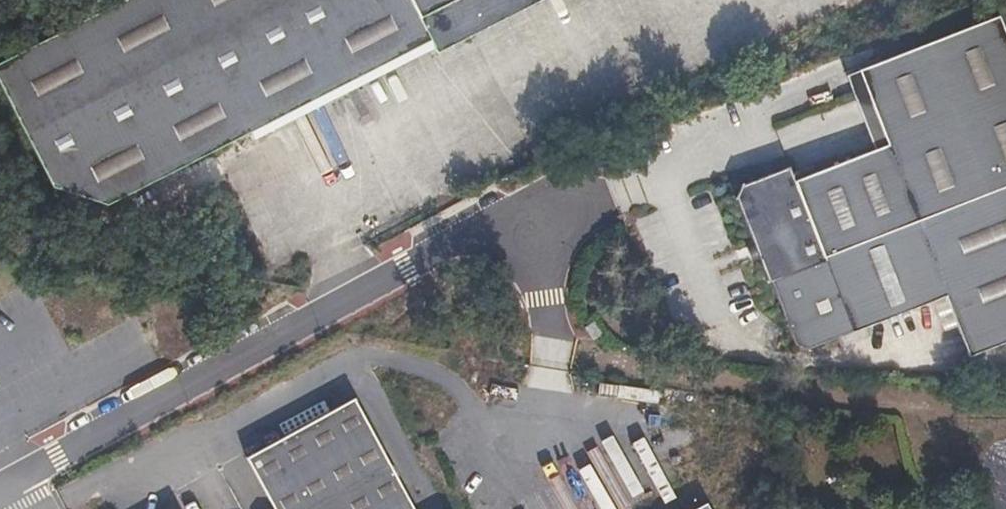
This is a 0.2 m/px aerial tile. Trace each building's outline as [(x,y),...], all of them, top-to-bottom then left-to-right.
[(0,57),(0,109),(38,189),(92,211),(207,158),(423,58),(407,25),(462,0),(116,0),(0,57)] [(558,0),(462,0),(407,25),(423,58),(425,61),(558,0)] [(1005,336),(1005,44),(991,9),(852,69),(884,142),(793,181),(787,167),(738,188),(734,201),(770,285),(772,284),(798,344),(809,349),(946,291),(972,351),(1005,336)] [(592,340),(600,335),(594,326),(586,331),(592,340)] [(360,404),(248,462),(273,508),(415,508),(360,404)]
